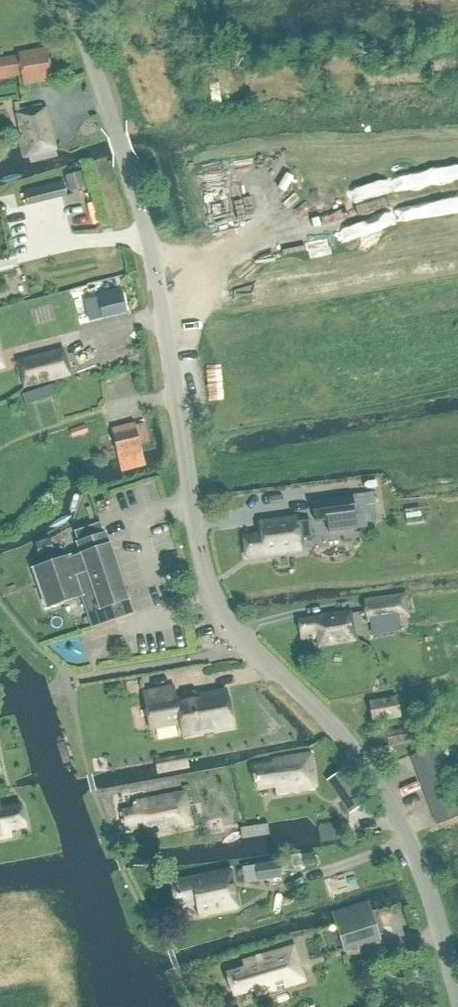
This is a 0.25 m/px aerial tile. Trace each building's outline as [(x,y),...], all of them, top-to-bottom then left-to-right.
[(46,48),(16,53),(17,56),(0,59),(0,79),(20,76),(22,88),(52,82),(46,48)] [(22,159),(58,150),(46,106),(13,114),(20,141),(17,141),(22,159)] [(83,172),(65,176),(69,193),(87,188),(83,172)] [(62,182),(23,191),(27,205),(66,196),(62,182)] [(117,286),(85,295),(91,316),(123,308),(117,286)] [(24,386),(69,375),(62,350),(17,361),(24,386)] [(18,393),(21,411),(49,406),(46,389),(18,393)] [(111,429),(119,465),(143,459),(135,424),(111,429)] [(69,430),(71,438),(87,432),(85,425),(69,430)] [(135,487),(125,491),(131,506),(141,503),(135,487)] [(364,494),(311,501),(314,522),(367,514),(364,494)] [(96,503),(98,510),(107,507),(104,500),(96,503)] [(243,536),(246,556),(300,549),(299,541),(313,539),(310,521),(297,523),(296,517),(259,522),(261,534),(243,536)] [(88,576),(75,580),(80,596),(80,595),(91,626),(131,612),(126,598),(127,598),(106,534),(105,534),(102,523),(73,532),(77,544),(80,554),(88,576)] [(49,539),(34,544),(38,555),(45,553),(53,550),(49,539)] [(45,607),(80,596),(75,580),(88,576),(80,554),(70,557),(69,555),(32,568),(45,607)] [(366,620),(405,615),(402,594),(363,600),(366,620)] [(350,611),(298,620),(301,639),(317,636),(318,645),(354,640),(350,611)] [(130,618),(85,629),(90,651),(104,648),(107,661),(129,655),(126,644),(121,645),(119,639),(130,636),(135,656),(151,652),(146,633),(135,636),(130,618)] [(173,686),(142,692),(149,730),(180,724),(183,736),(233,727),(226,690),(176,699),(173,686)] [(372,721),(399,716),(395,696),(368,701),(372,721)] [(408,728),(386,732),(389,744),(410,740),(408,728)] [(410,757),(414,768),(441,758),(436,746),(410,757)] [(157,775),(189,769),(186,752),(153,759),(157,775)] [(316,787),(311,753),(272,759),(273,762),(252,765),(256,790),(274,787),(275,793),(316,787)] [(414,768),(419,779),(445,769),(441,758),(414,768)] [(419,779),(423,791),(449,781),(445,769),(419,779)] [(347,779),(334,788),(351,813),(364,804),(347,779)] [(423,791),(427,802),(454,792),(449,781),(423,791)] [(144,826),(145,833),(191,824),(185,792),(132,803),(134,809),(122,812),(126,830),(144,826)] [(432,814),(457,803),(454,792),(427,802),(432,814)] [(432,814),(436,825),(457,816),(457,803),(432,814)] [(10,836),(8,830),(25,826),(20,804),(0,808),(0,838),(10,836)] [(255,865),(257,881),(281,878),(279,862),(255,865)] [(171,882),(176,907),(196,903),(198,915),(237,907),(230,871),(171,882)] [(346,871),(313,882),(318,900),(352,890),(346,871)] [(331,912),(333,920),(344,953),(381,942),(368,900),(331,912)] [(304,980),(293,945),(242,961),(244,967),(226,973),(233,995),(240,992),(243,1001),(257,997),(257,995),(304,980)]
